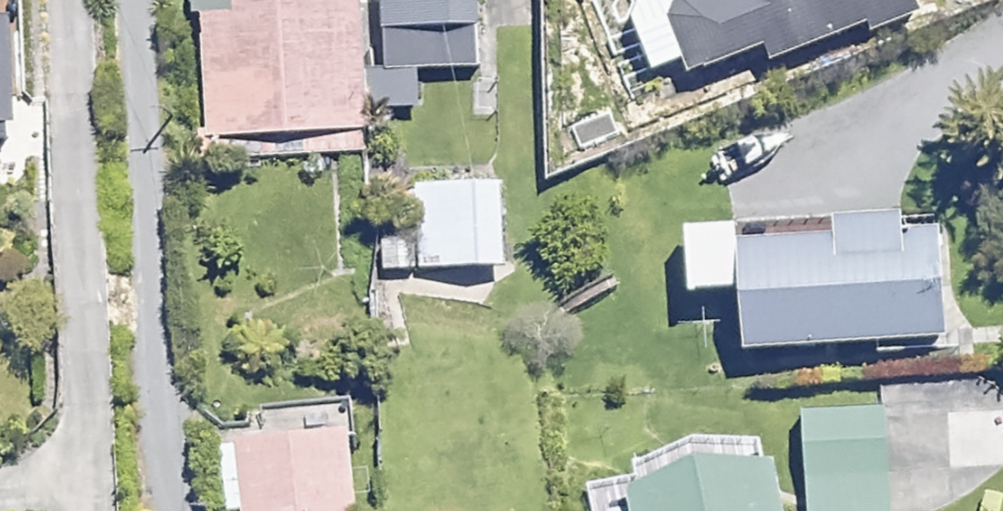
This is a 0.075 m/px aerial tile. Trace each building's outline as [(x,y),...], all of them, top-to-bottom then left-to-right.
[(360,0),(248,0),(248,14),(202,17),(210,159),(272,155),(369,149),(360,0)] [(389,105),(420,104),(419,68),(483,65),(479,0),(384,0),(389,105)] [(671,5),(698,75),(773,46),(778,60),(916,8),(913,0),(685,0),(671,5)] [(14,146),(11,23),(0,23),(0,146),(14,146)] [(503,182),(420,186),(423,269),(506,265),(503,182)] [(946,342),(940,220),(688,231),(691,293),(742,291),(745,351),(946,342)] [(352,399),(307,399),(307,433),(236,433),(237,510),(353,510),(352,399)] [(886,407),(804,411),(809,510),(891,510),(886,407)] [(623,452),(632,510),(784,510),(771,429),(623,452)]
